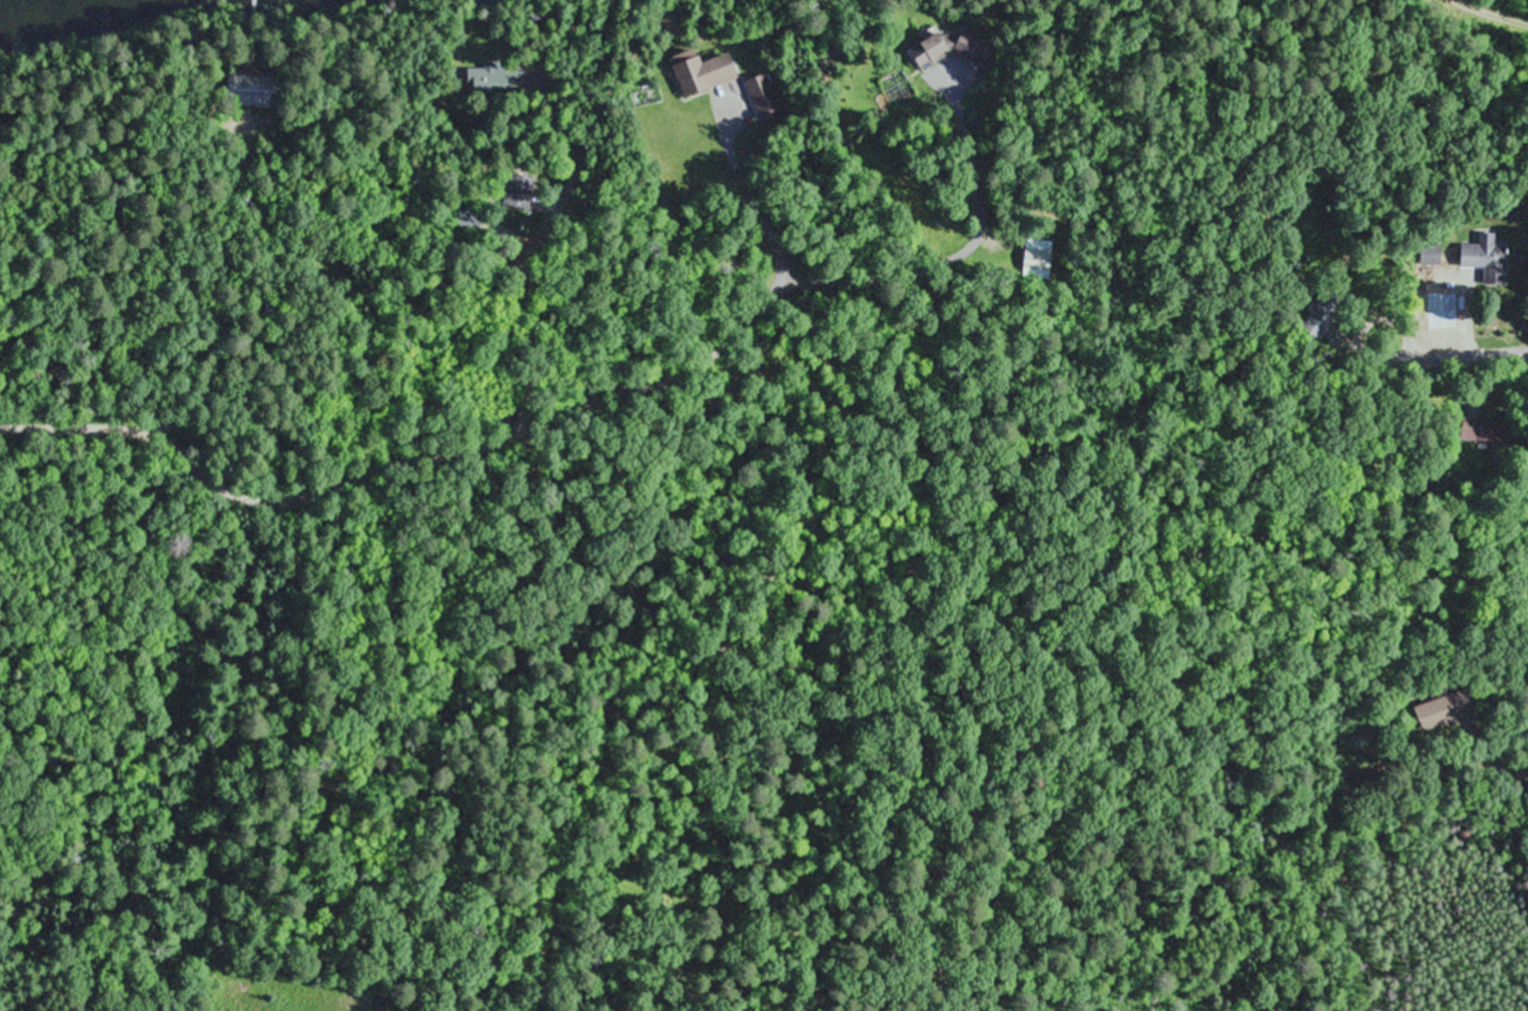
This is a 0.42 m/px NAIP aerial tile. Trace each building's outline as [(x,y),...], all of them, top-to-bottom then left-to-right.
[(922,71),(960,53),(966,66),(987,56),(974,29),(952,39),(949,31),(912,48),(922,71)] [(685,97),(741,80),(732,54),(704,63),(702,57),(675,66),(685,97)] [(464,70),(464,93),(512,92),(512,86),(520,86),(520,71),(493,72),(493,65),(483,65),(483,70),(464,70)] [(230,76),(230,105),(271,105),(271,75),(230,76)] [(779,118),(768,75),(747,81),(758,124),(779,118)] [(512,180),(499,180),(499,208),(512,208),(512,180)] [(1461,244),(1461,267),(1485,267),(1485,284),(1507,284),(1507,245),(1495,245),(1495,233),(1480,233),(1480,244),(1461,244)] [(1018,275),(1042,280),(1048,252),(1024,247),(1018,275)] [(1317,334),(1342,309),(1326,293),(1301,318),(1317,334)] [(1460,420),(1459,442),(1504,444),(1505,422),(1460,420)] [(1470,716),(1463,691),(1414,706),(1421,731),(1470,716)]
